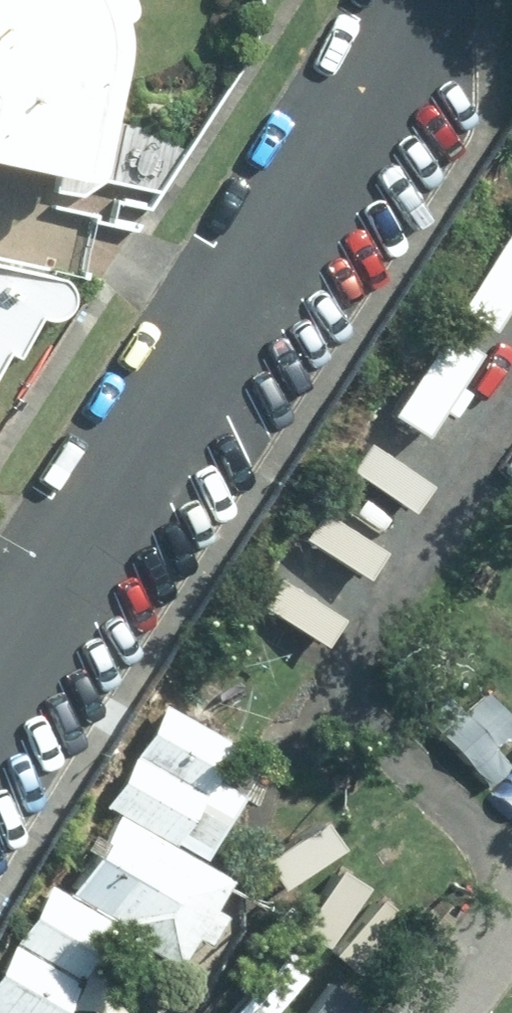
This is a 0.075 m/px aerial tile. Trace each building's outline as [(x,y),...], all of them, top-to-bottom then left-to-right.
[(55,180),(63,181),(72,178),(79,168),(107,48),(101,19),(112,8),(113,0),(0,0),(0,167),(55,180)] [(499,329),(511,310),(511,241),(468,308),(499,329)] [(10,348),(29,316),(34,318),(39,320),(45,319),(51,318),(56,314),(60,309),(63,302),(64,295),(62,288),(58,282),(54,278),(48,275),(0,264),(0,342),(10,348)] [(399,416),(431,437),(484,357),(452,337),(399,416)] [(10,348),(0,342),(0,356),(4,358),(10,348)] [(357,472),(421,511),(437,484),(373,445),(357,472)] [(310,541),(374,580),(391,553),(327,514),(310,541)] [(267,608),(331,647),(348,621),(284,582),(267,608)] [(174,705),(143,755),(236,814),(248,795),(219,777),(239,745),(174,705)] [(207,861),(236,814),(143,755),(113,801),(125,809),(207,861)] [(237,882),(207,861),(125,809),(69,895),(118,927),(114,935),(177,974),(237,882)] [(349,851),(330,822),(270,861),(289,890),(349,851)] [(377,887),(348,869),(309,929),(338,947),(377,887)] [(84,983),(114,935),(118,927),(69,895),(52,886),(17,943),(84,983)] [(417,919),(389,898),(346,955),(373,976),(417,919)] [(84,983),(17,943),(0,971),(0,1012),(65,1012),(84,983)] [(315,1012),(374,1012),(375,1011),(335,984),(315,1012)]
